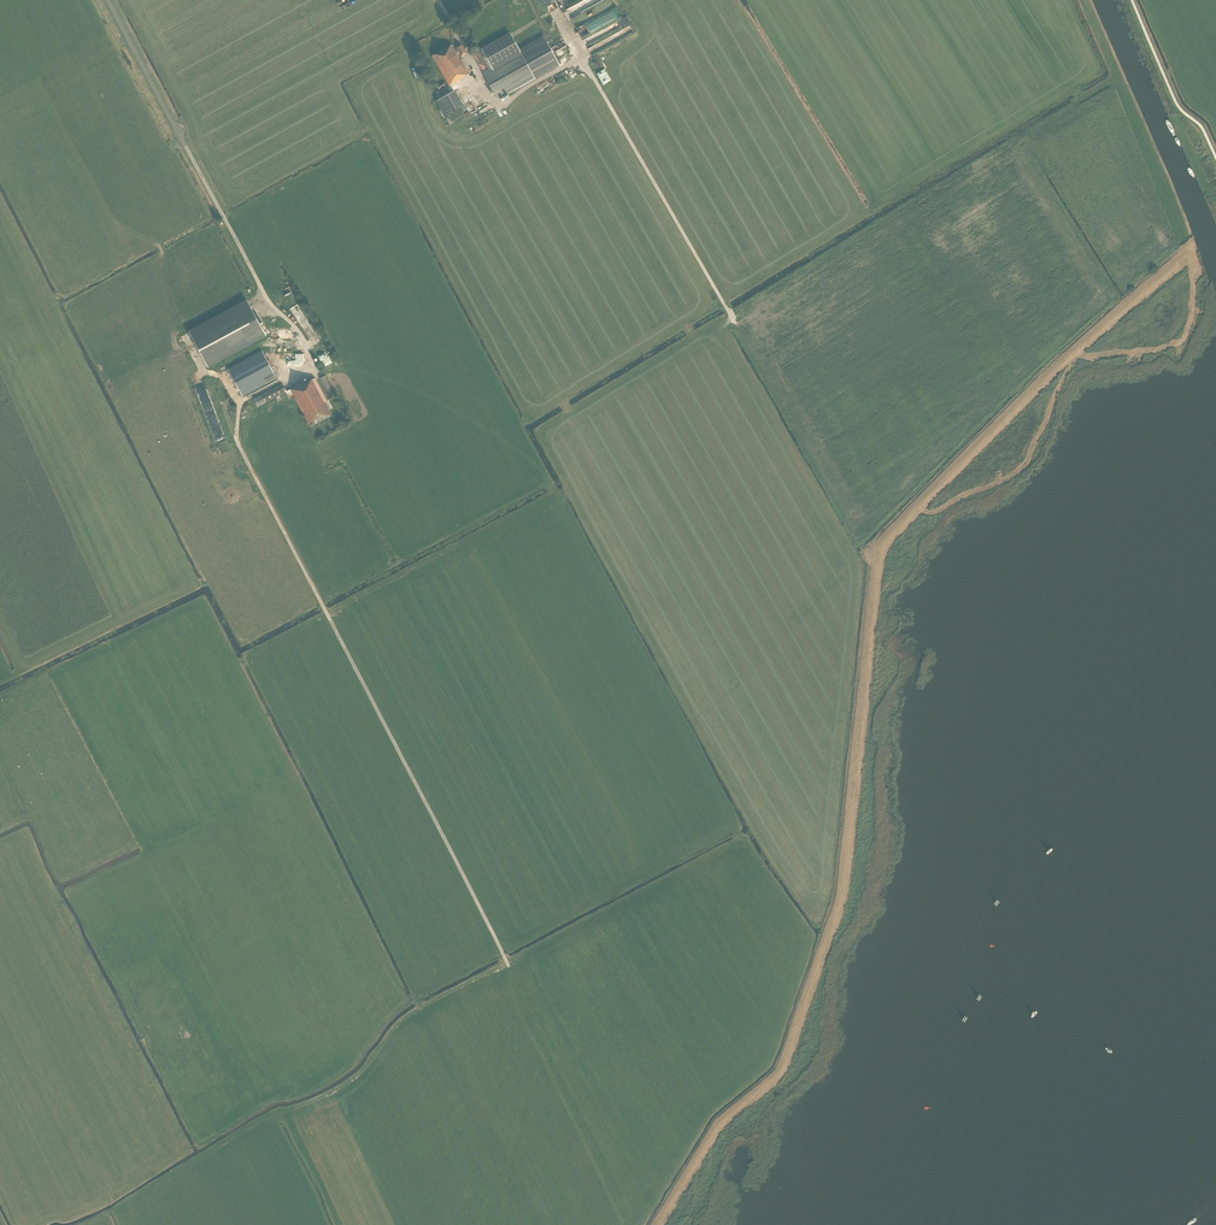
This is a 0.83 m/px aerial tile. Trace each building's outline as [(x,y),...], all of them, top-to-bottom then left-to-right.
[(573,7),(578,18),(605,5),(602,0),(587,0),(573,7)] [(580,31),(581,34),(610,20),(605,10),(577,24),(580,31)] [(614,22),(608,25),(613,33),(618,29),(614,22)] [(595,38),(610,32),(608,27),(593,33),(595,38)] [(518,49),(509,33),(481,48),(482,49),(480,50),(490,68),(483,72),(498,99),(535,79),(560,66),(543,36),(518,49)] [(464,76),(470,73),(462,58),(461,60),(457,53),(459,51),(462,57),(467,54),(462,45),(457,48),(458,49),(455,50),(452,44),(431,56),(435,61),(435,60),(449,86),(465,78),(464,76)] [(482,71),(489,67),(481,52),(473,56),(482,71)] [(455,91),(436,101),(444,115),(446,115),(446,116),(463,106),(455,91)] [(475,121),(483,117),(481,113),(473,117),(475,121)] [(274,299),(282,293),(272,279),(267,283),(266,282),(263,284),(274,299)] [(209,369),(267,337),(247,300),(189,331),(209,369)] [(298,305),(292,308),(312,341),(318,338),(298,305)] [(276,378),(262,351),(228,369),(242,396),(276,378)] [(329,385),(325,376),(320,378),(329,396),(334,394),(329,385)] [(309,427),(332,415),(329,410),(328,410),(327,409),(329,408),(325,402),(327,401),(315,378),(308,381),(307,380),(290,389),(287,391),(282,384),(254,399),(258,407),(285,392),(288,400),(293,397),(309,427)]
